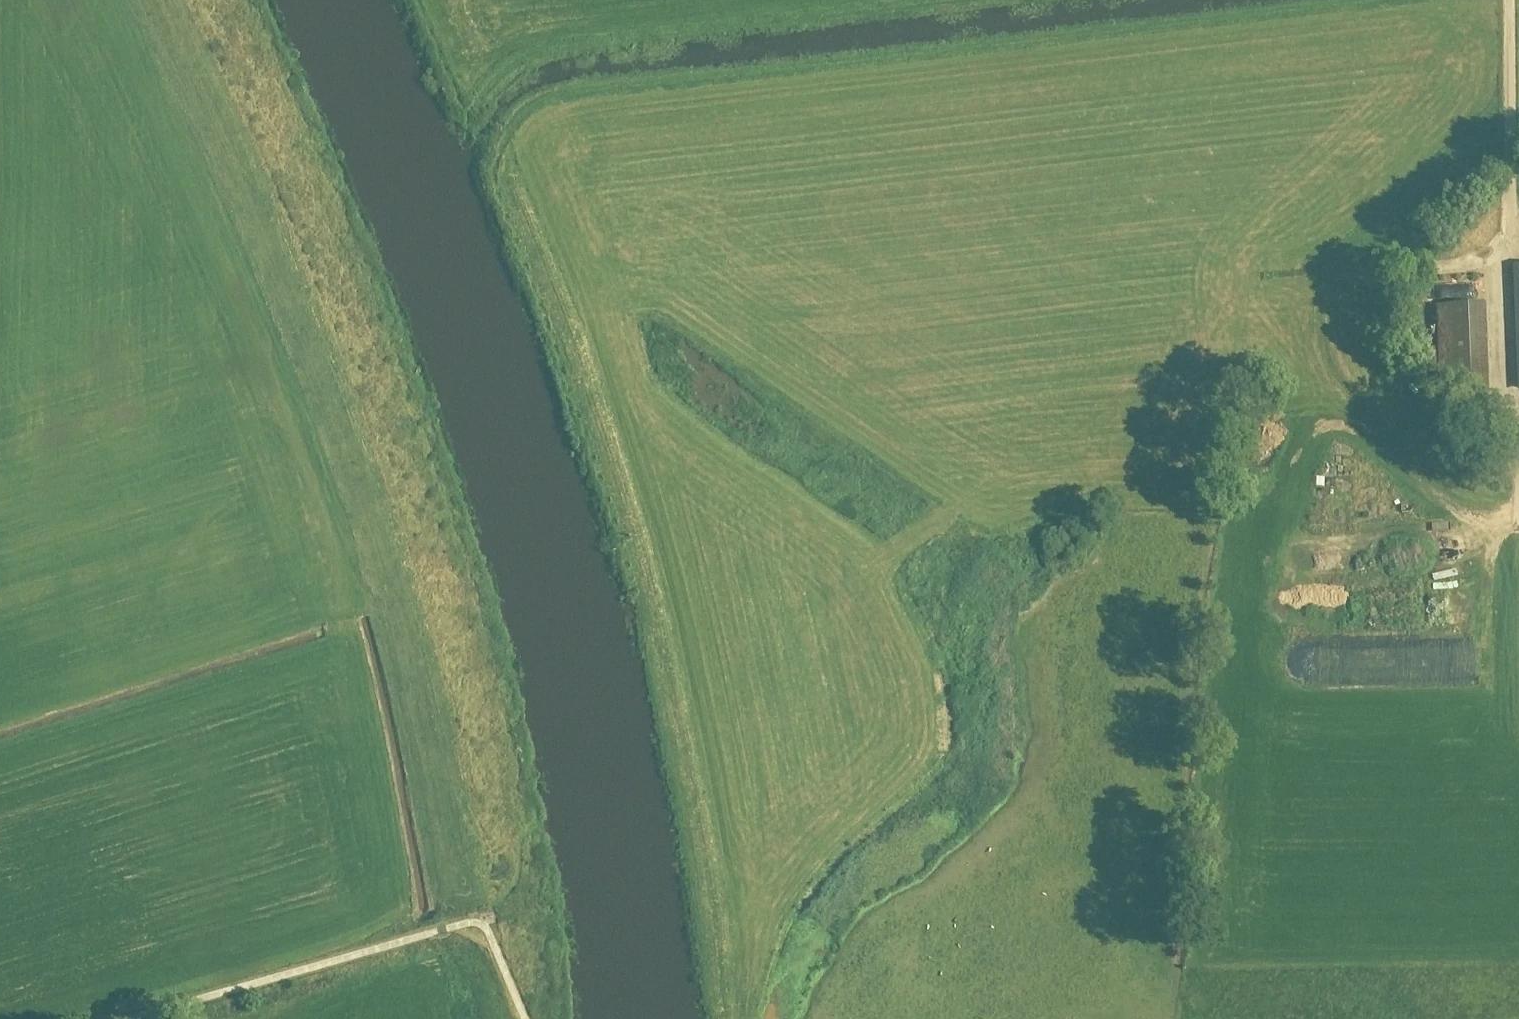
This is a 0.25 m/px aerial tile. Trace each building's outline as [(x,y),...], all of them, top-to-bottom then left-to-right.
[(1437,395),(1485,393),(1482,304),(1434,306),(1437,395)]
